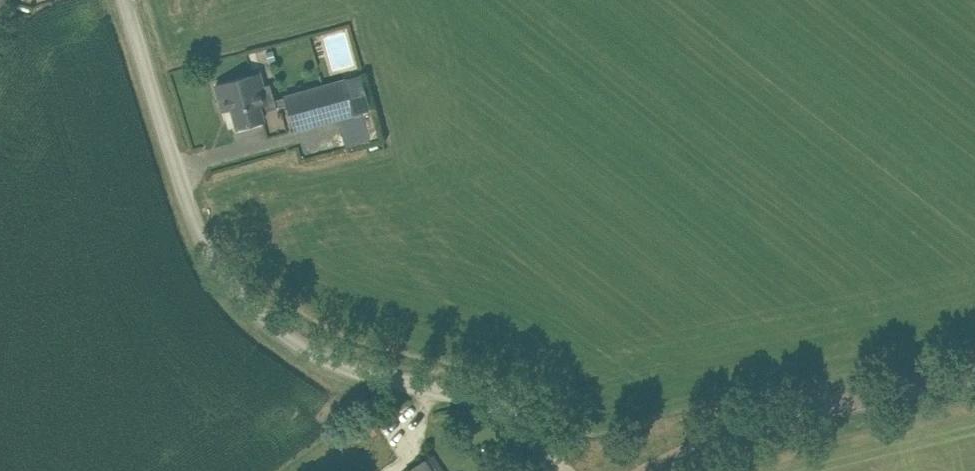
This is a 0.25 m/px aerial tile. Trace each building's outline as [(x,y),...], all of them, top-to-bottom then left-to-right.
[(8,0),(0,0),(0,20),(8,0)] [(216,85),(223,110),(231,107),(237,127),(264,119),(262,111),(287,104),(295,131),(371,109),(361,75),(275,99),(271,84),(266,86),(262,72),(216,85)] [(433,454),(408,470),(444,470),(433,454)]
